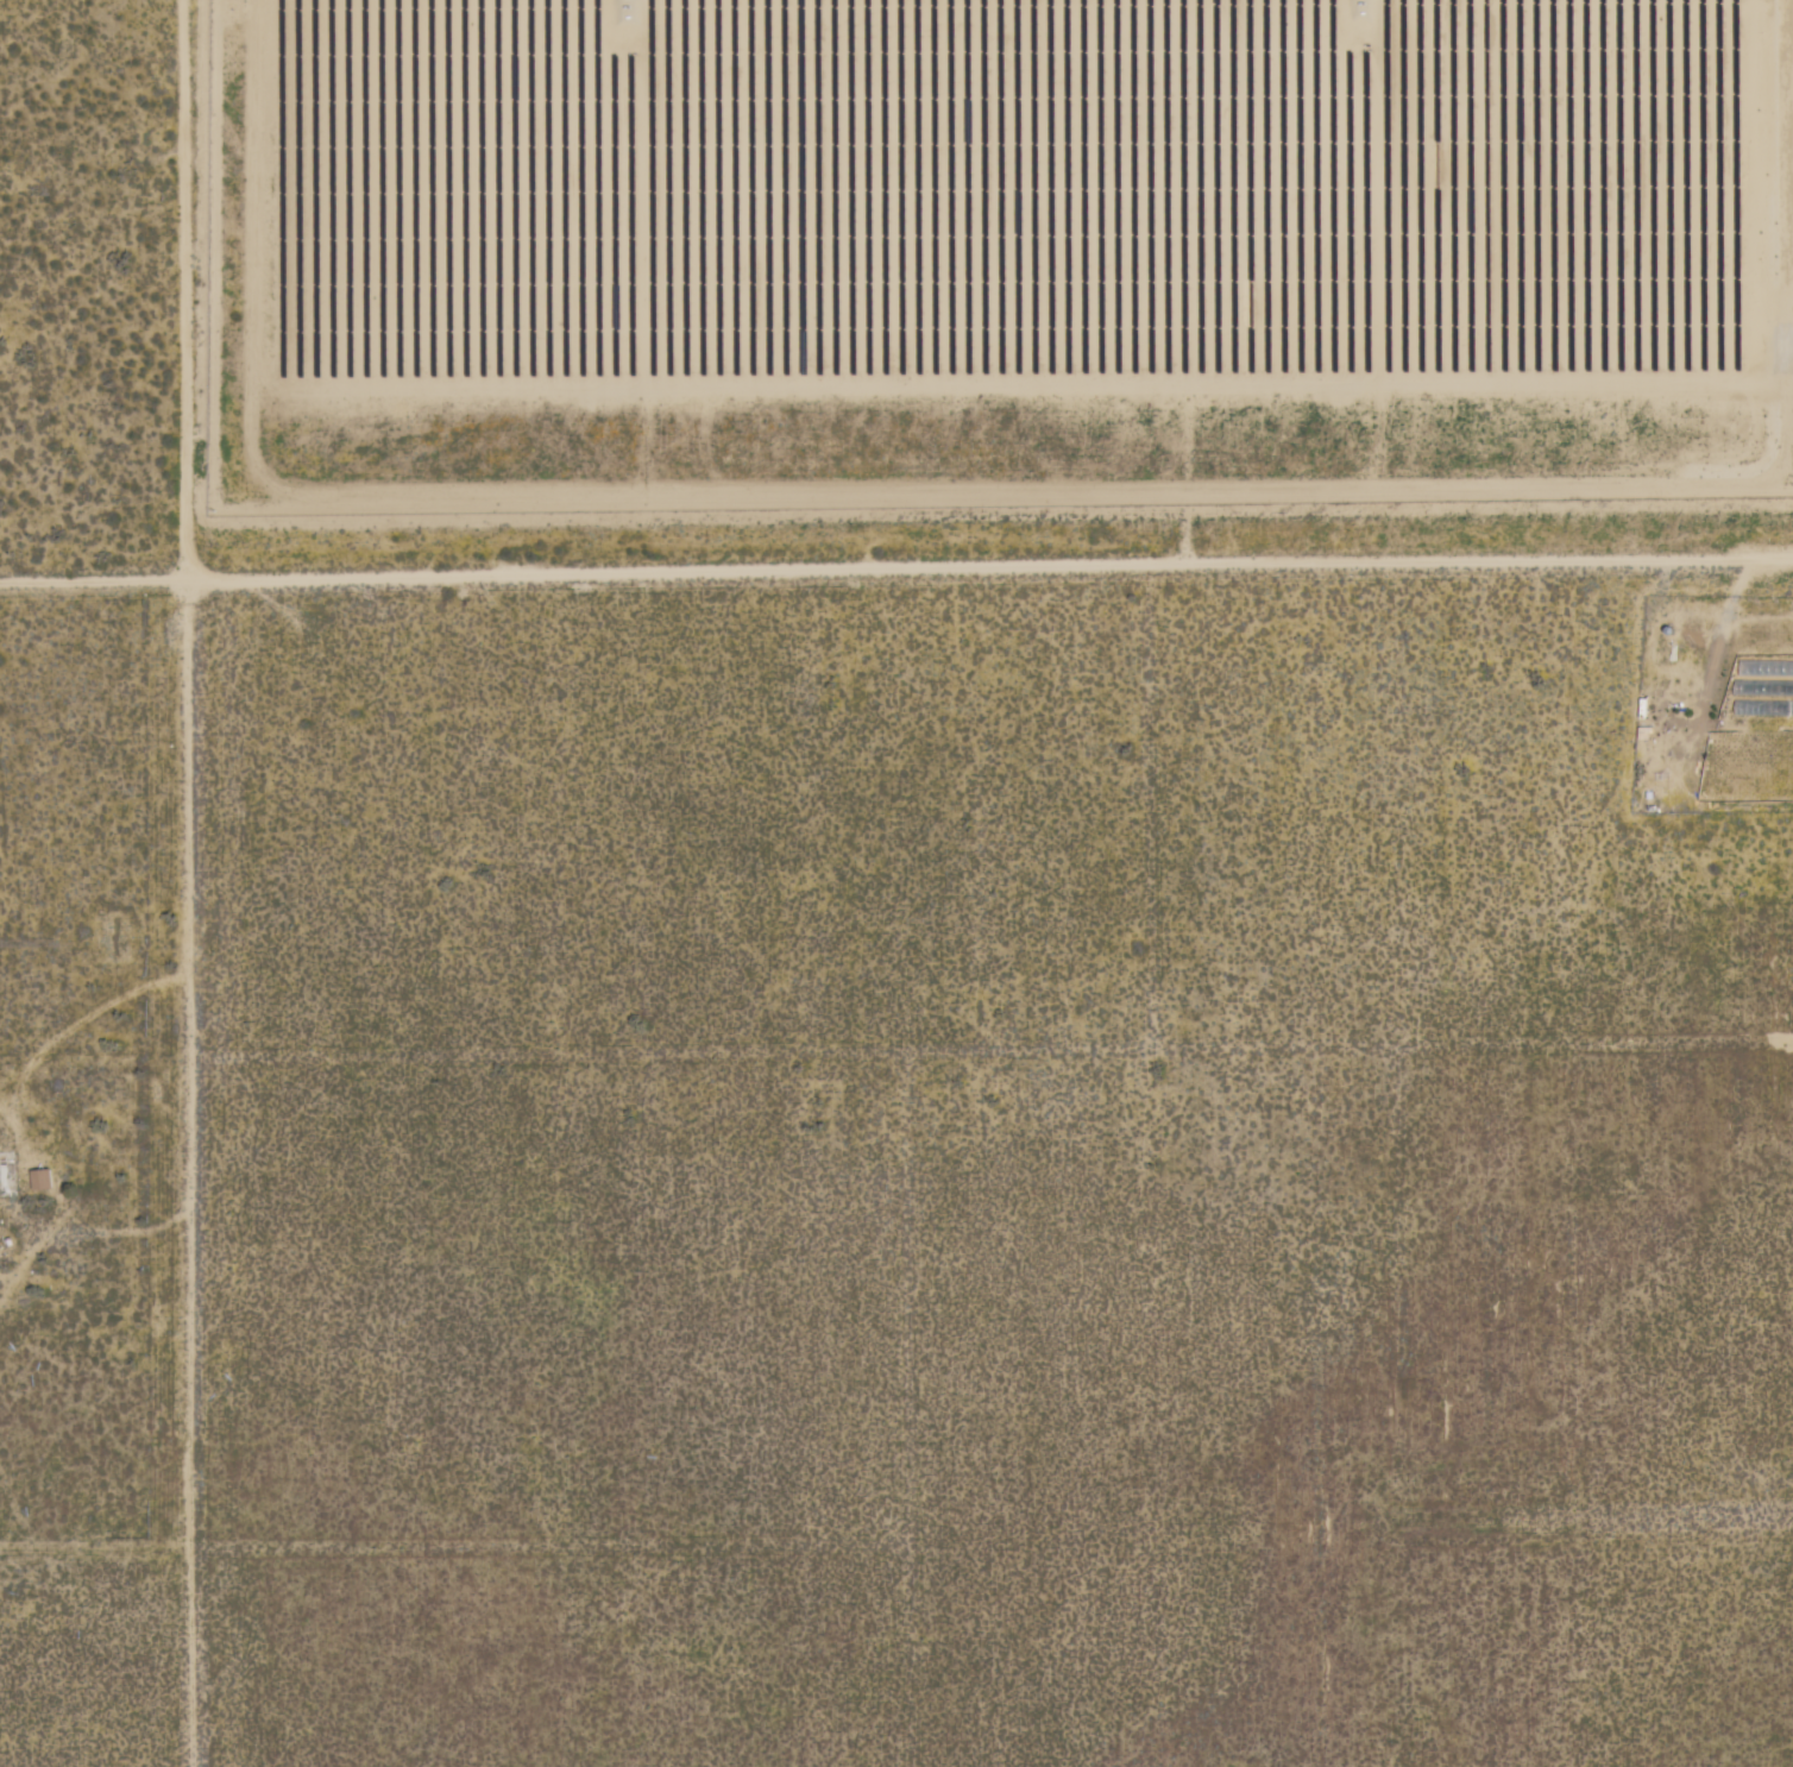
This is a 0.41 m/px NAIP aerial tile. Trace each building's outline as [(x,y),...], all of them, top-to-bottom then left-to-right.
[(10,1197),(0,1197),(0,1153),(6,1153),(10,1197)]
